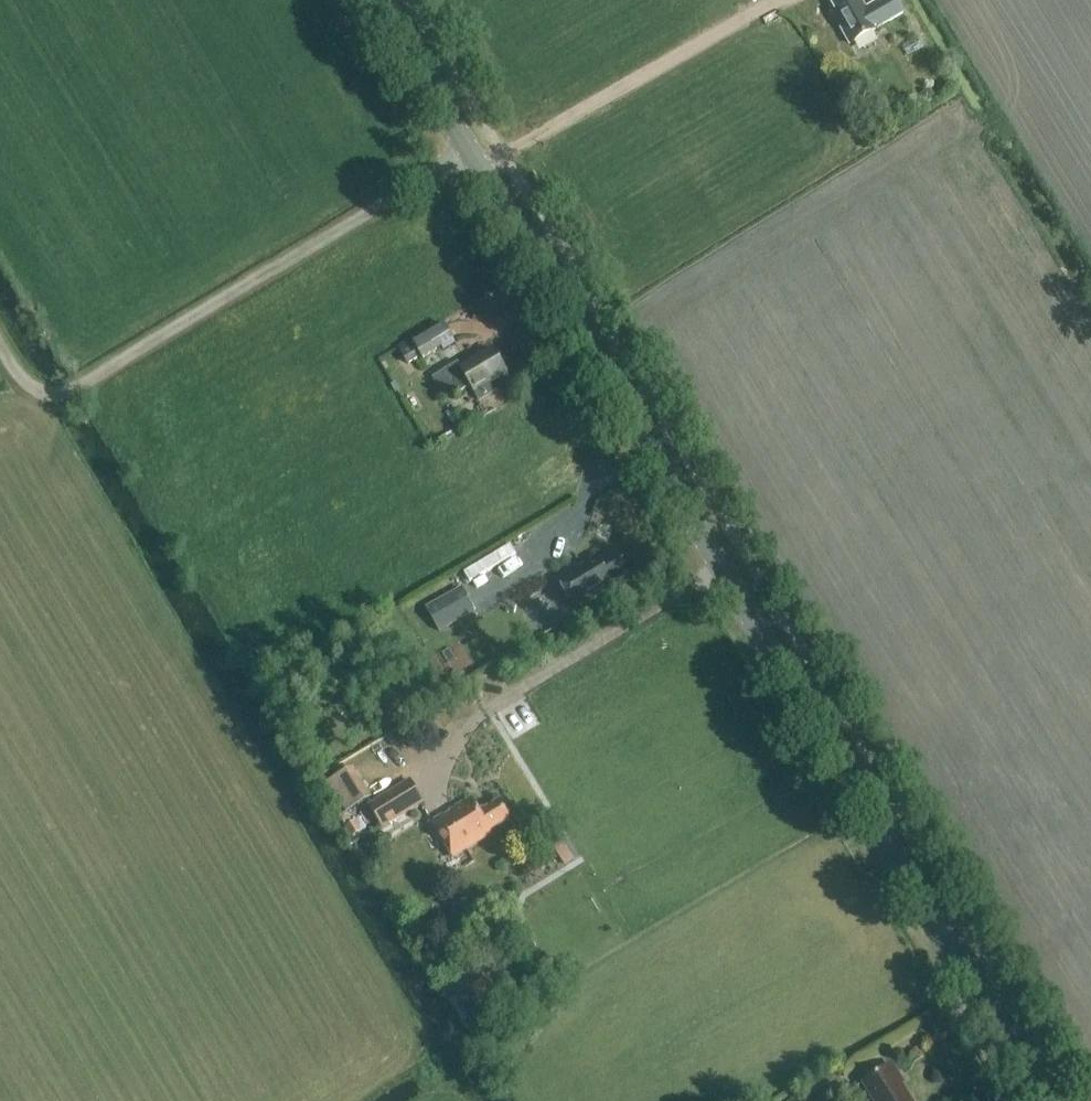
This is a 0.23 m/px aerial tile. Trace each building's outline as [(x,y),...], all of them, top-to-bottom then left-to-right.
[(850,44),(903,15),(895,0),(885,0),(866,11),(860,0),(833,0),(840,13),(834,17),(850,44)] [(445,325),(413,345),(421,359),(454,340),(445,325)] [(459,392),(470,386),(479,400),(493,392),(489,385),(507,374),(492,350),(461,369),(458,363),(444,371),(455,391),(458,389),(459,392)] [(565,589),(577,607),(612,586),(611,583),(627,573),(616,556),(600,566),(598,563),(577,576),(579,580),(565,589)] [(474,612),(461,589),(427,609),(440,631),(474,612)] [(346,811),(370,796),(352,769),(328,784),(346,811)] [(409,781),(369,806),(382,828),(422,803),(409,781)] [(490,831),(509,819),(499,802),(479,814),(470,799),(430,824),(445,847),(446,846),(453,858),(492,834),(490,831)] [(354,822),(346,827),(352,836),(360,831),(354,822)] [(876,1100),(910,1100),(897,1080),(899,1078),(892,1066),(865,1081),(876,1100)]
